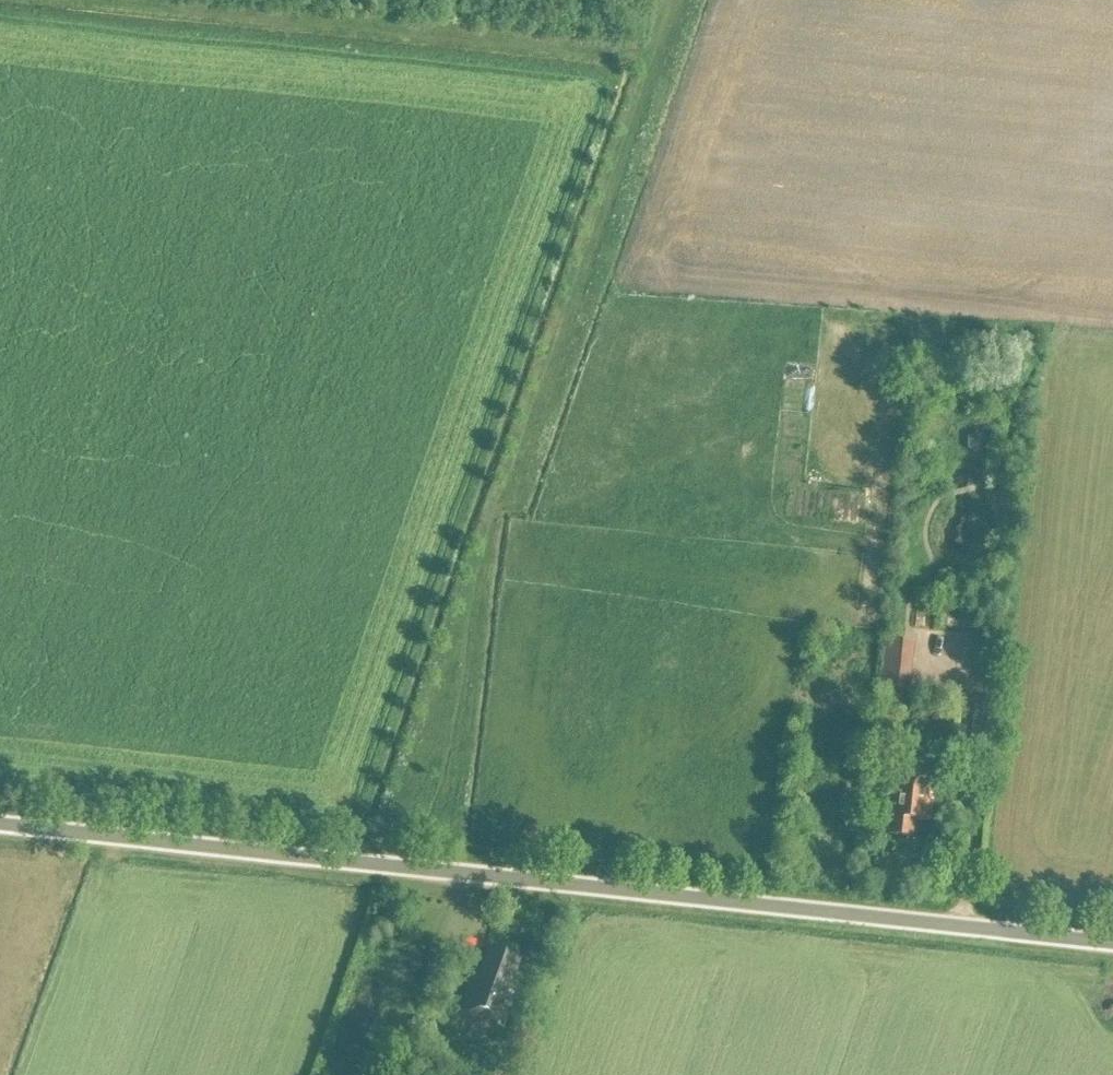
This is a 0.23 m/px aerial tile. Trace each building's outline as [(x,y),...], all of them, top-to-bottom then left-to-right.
[(915,644),(885,641),(879,688),(909,692),(915,644)] [(894,756),(891,779),(889,800),(886,799),(885,809),(888,810),(885,835),(911,838),(913,820),(929,821),(936,760),(894,756)] [(449,953),(436,949),(422,989),(435,993),(449,953)] [(512,985),(520,961),(488,949),(480,972),(474,970),(458,1013),(503,1029),(518,987),(512,985)]
